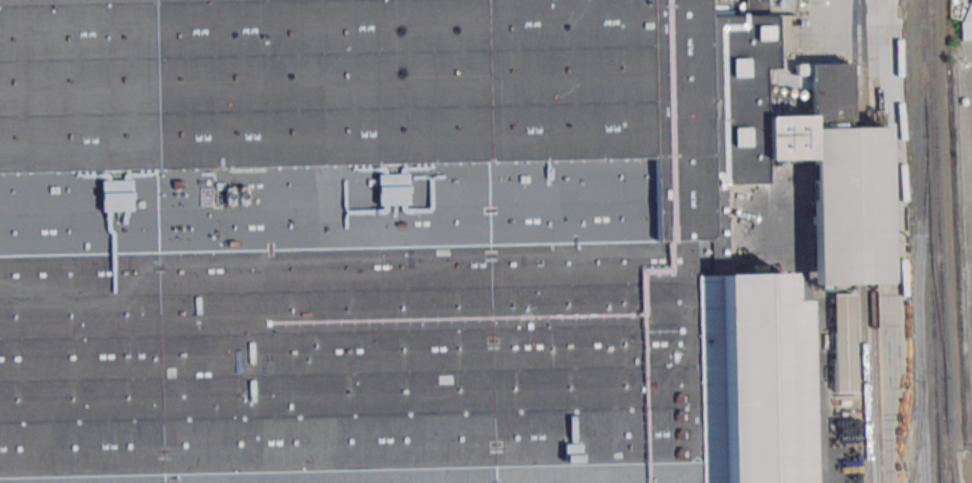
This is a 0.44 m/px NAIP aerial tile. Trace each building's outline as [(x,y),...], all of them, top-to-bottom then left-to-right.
[(798,301),(783,302),(782,274),(727,275),(724,183),(764,183),(763,159),(810,158),(810,128),(809,120),(850,120),(848,64),(808,64),(809,116),(762,117),(762,69),(775,68),(774,15),(766,15),(766,0),(744,0),(744,15),(705,16),(705,0),(0,0),(0,482),(802,482),(798,301)] [(810,158),(813,284),(888,283),(885,127),(810,128),(810,158)] [(854,294),(833,294),(833,393),(854,393),(854,294)]
